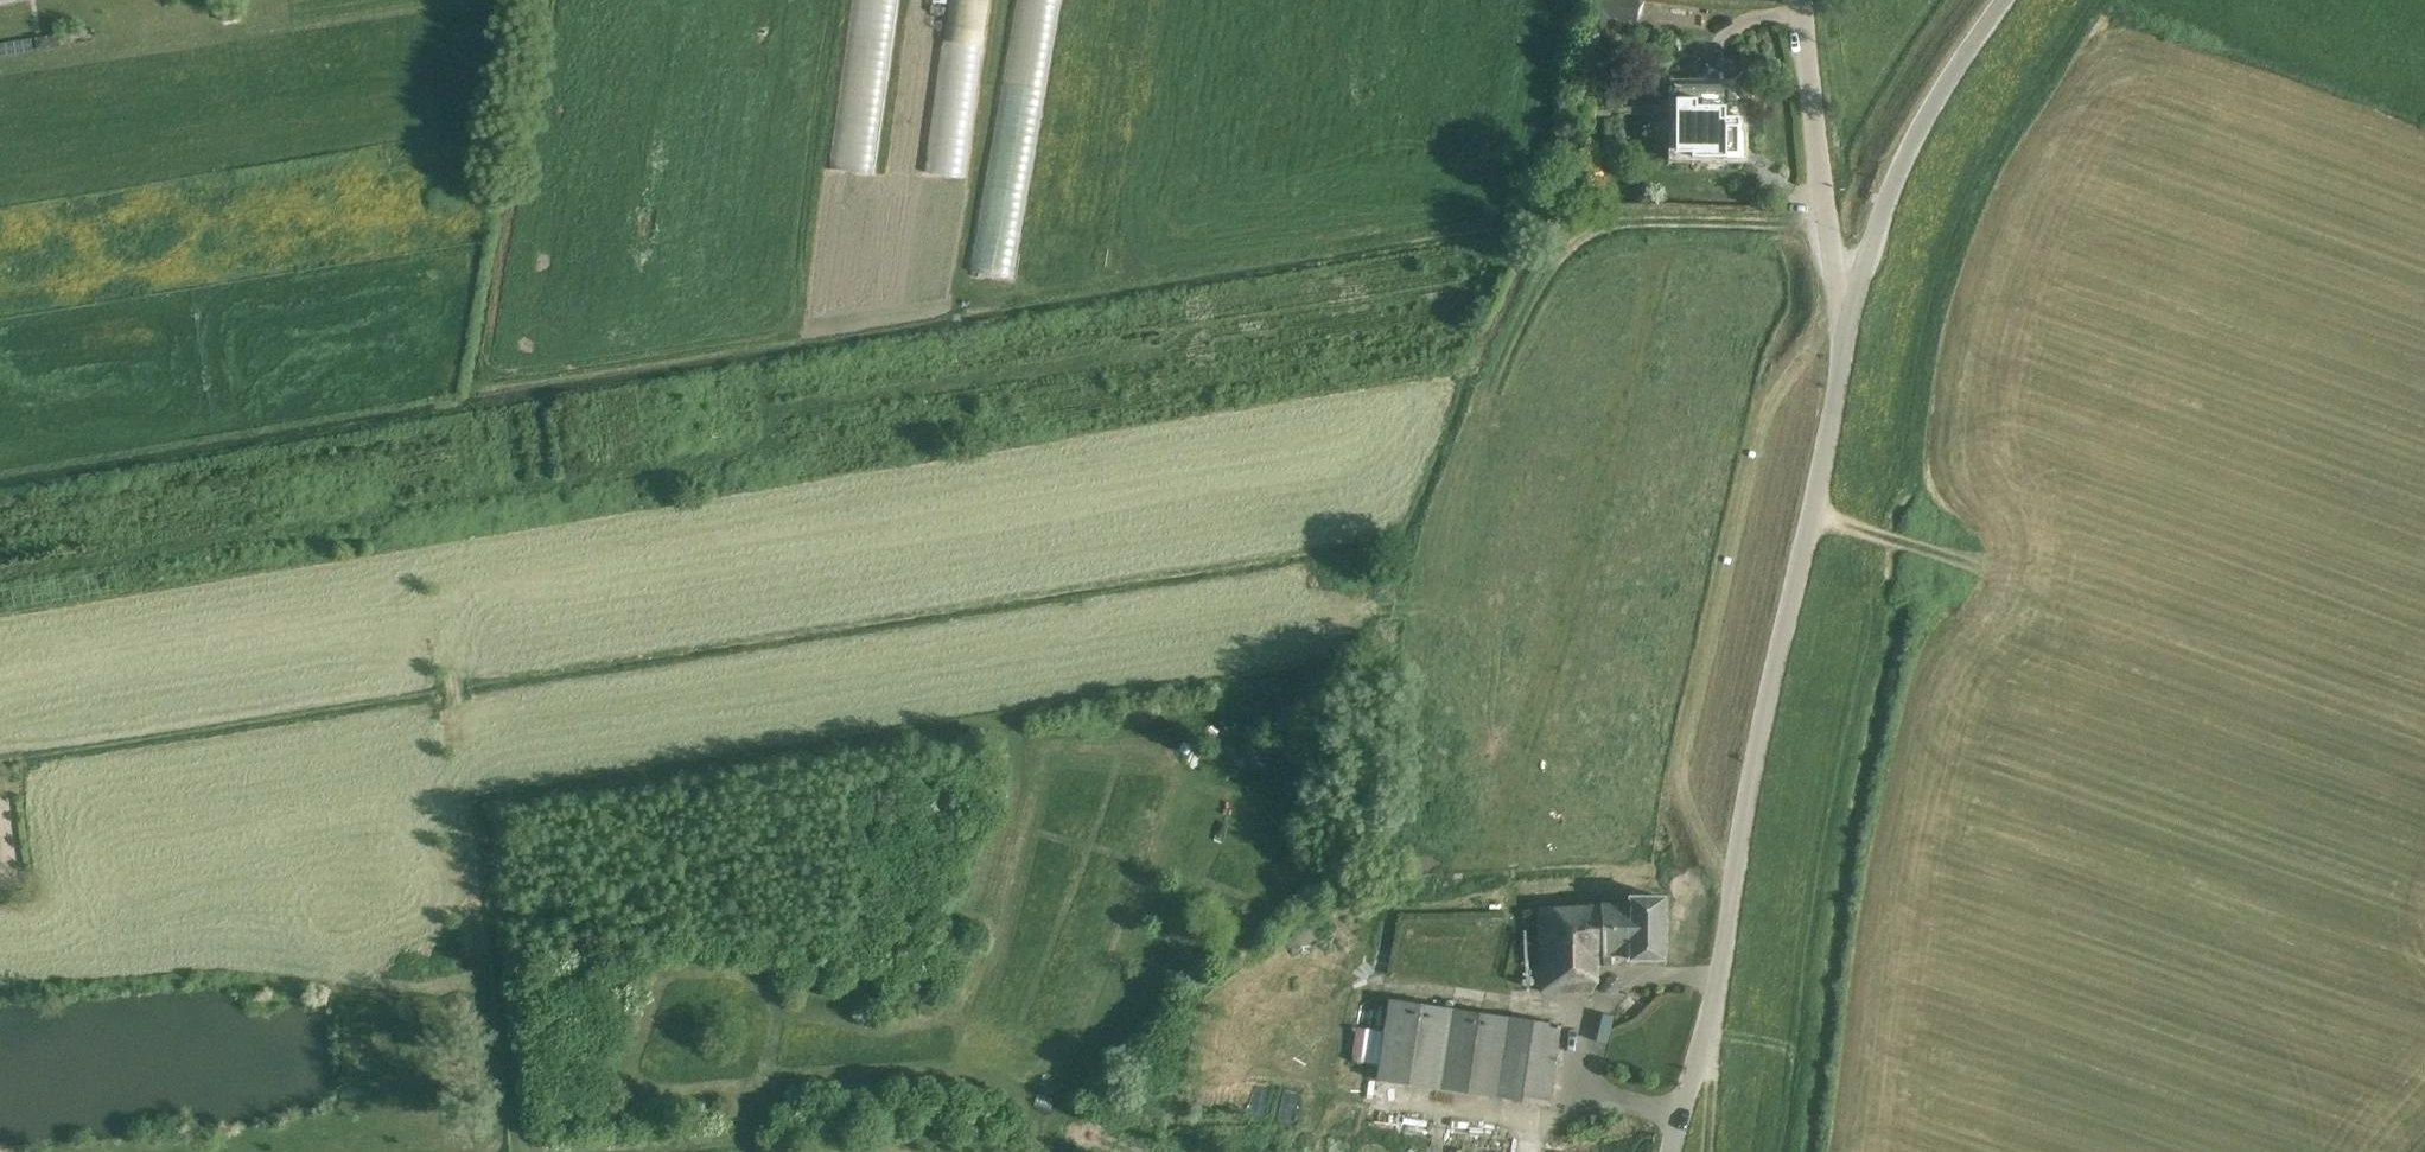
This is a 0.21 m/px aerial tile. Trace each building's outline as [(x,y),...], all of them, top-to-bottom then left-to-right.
[(833,169),(877,173),(896,0),(851,0),(833,169)] [(927,173),(966,178),(987,0),(947,0),(927,173)] [(974,272),(1017,278),(1057,0),(1014,0),(974,272)] [(1637,18),(1639,0),(1606,0),(1604,18),(1636,22),(1637,18)] [(1731,144),(1739,144),(1739,113),(1725,112),(1725,89),(1683,89),(1683,118),(1678,118),(1678,148),(1695,148),(1695,153),(1731,153),(1731,144)] [(1630,904),(1540,908),(1540,991),(1558,991),(1558,966),(1611,966),(1611,956),(1629,956),(1629,960),(1664,960),(1664,898),(1630,897),(1630,904)] [(1389,1000),(1376,1080),(1548,1106),(1560,1026),(1389,1000)]
